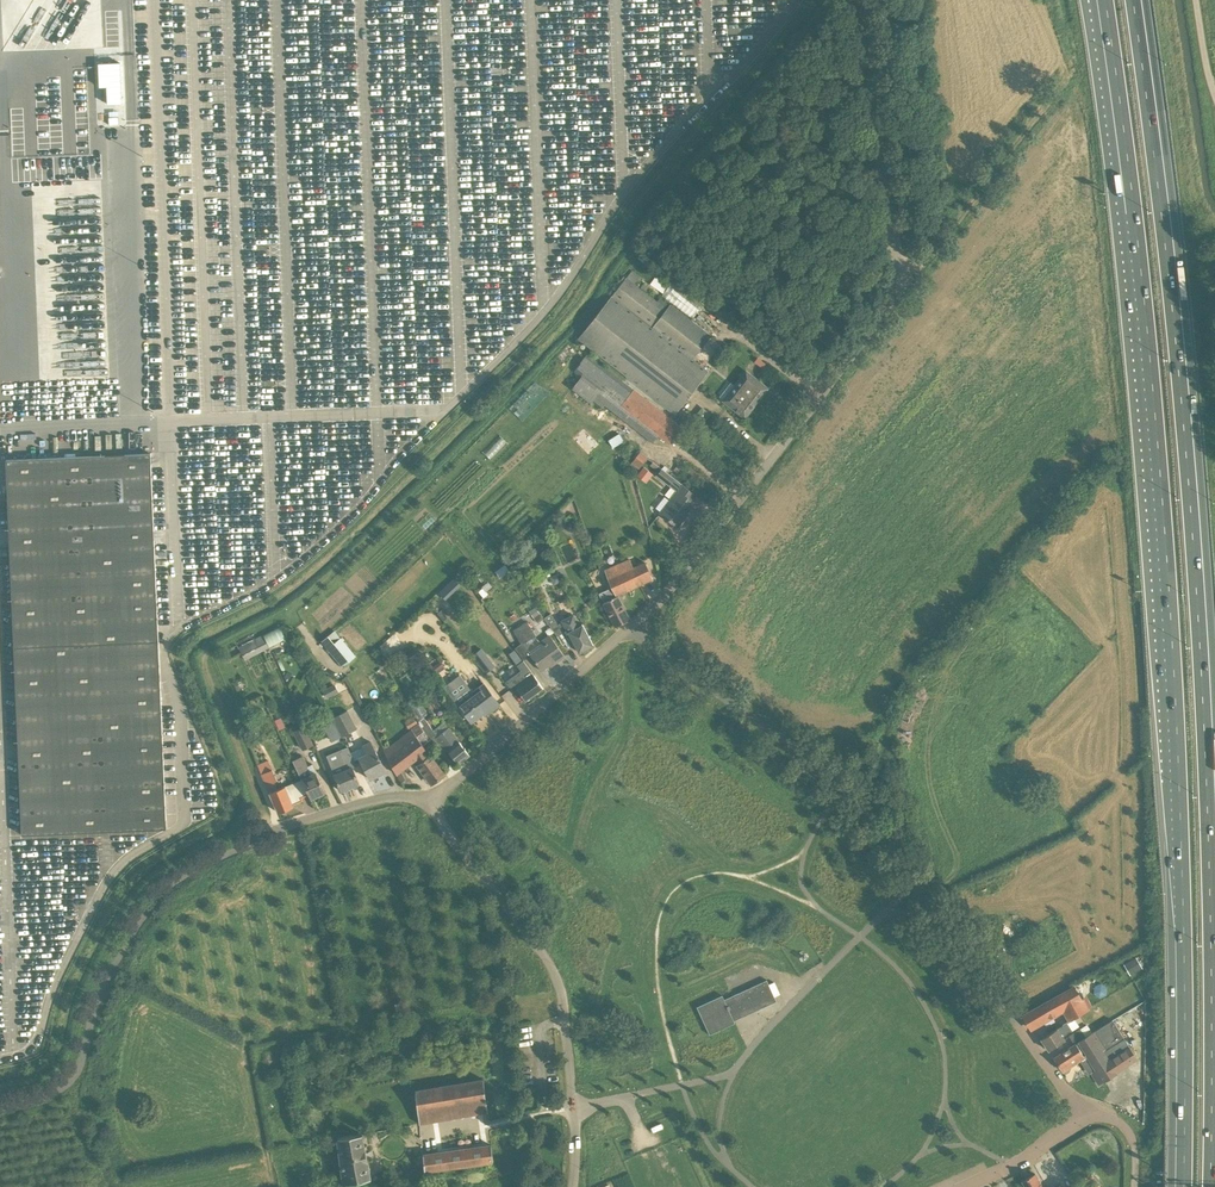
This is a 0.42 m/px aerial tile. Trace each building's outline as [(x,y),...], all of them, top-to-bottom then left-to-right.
[(626,278),(634,284),(640,277),(632,271),(626,278)] [(656,276),(650,285),(693,316),(699,306),(656,276)] [(579,339),(583,342),(675,414),(708,372),(692,360),(710,337),(670,305),(666,310),(626,278),(579,339)] [(682,428),(587,355),(574,371),(669,444),(682,428)] [(745,418),(759,399),(768,388),(746,371),(723,401),(735,411),(736,412),(736,411),(739,413),(738,414),(739,414),(745,418)] [(620,433),(610,440),(614,447),(625,440),(620,433)] [(640,452),(632,463),(639,469),(648,458),(640,452)] [(166,829),(150,453),(6,460),(22,835),(166,829)] [(645,466),(637,474),(647,483),(654,474),(645,466)] [(655,508),(660,512),(660,513),(677,527),(695,504),(691,501),(696,495),(682,484),(682,485),(662,469),(656,475),(677,492),(671,499),(666,495),(655,508)] [(584,517),(595,513),(587,491),(576,495),(584,517)] [(538,542),(534,545),(529,549),(533,554),(538,550),(542,547),(538,542)] [(600,594),(615,626),(629,620),(615,594),(652,577),(645,561),(633,567),(630,558),(604,569),(612,588),(600,594)] [(550,577),(554,585),(562,582),(559,573),(550,577)] [(448,583),(455,590),(460,585),(453,578),(448,583)] [(533,618),(540,614),(535,607),(529,612),(533,618)] [(569,636),(571,636),(579,652),(593,645),(583,625),(579,627),(573,615),(562,621),(558,624),(550,613),(544,618),(551,627),(554,632),(557,636),(566,630),(569,636)] [(522,644),(536,636),(527,621),(513,630),(522,644)] [(285,639),(279,627),(263,635),(269,648),(285,639)] [(554,632),(551,627),(545,631),(549,636),(550,635),(554,632)] [(321,641),(327,649),(341,637),(335,630),(321,641)] [(245,660),(269,648),(263,635),(239,648),(245,660)] [(549,636),(540,642),(543,646),(537,650),(530,655),(542,671),(554,662),(555,664),(565,656),(550,635),(549,636)] [(341,637),(327,649),(343,667),(356,655),(341,637)] [(486,673),(495,666),(481,648),(472,655),(486,673)] [(435,672),(444,665),(437,656),(429,663),(435,672)] [(534,676),(517,689),(526,701),(543,689),(534,676)] [(338,692),(334,684),(323,690),(327,698),(338,692)] [(474,696),(459,706),(471,722),(489,708),(490,711),(499,704),(484,684),(472,693),(474,696)] [(431,739),(436,735),(433,730),(424,717),(428,715),(417,696),(407,702),(418,720),(422,728),(431,739)] [(347,710),(333,718),(342,736),(357,729),(347,710)] [(297,714),(290,718),(293,724),(301,719),(297,714)] [(404,721),(409,729),(418,723),(413,716),(404,721)] [(313,718),(309,720),(313,730),(317,728),(313,718)] [(449,728),(448,728),(444,722),(433,730),(436,735),(458,764),(470,755),(449,728)] [(419,723),(384,750),(401,782),(405,780),(400,771),(416,759),(419,764),(418,765),(432,784),(445,775),(423,745),(431,739),(422,728),(419,723)] [(303,726),(295,730),(304,749),(312,745),(303,726)] [(370,779),(386,771),(371,742),(362,746),(367,755),(359,758),(370,779)] [(359,784),(352,768),(358,765),(348,747),(327,755),(335,774),(341,791),(359,784)] [(863,766),(864,765),(863,764),(866,759),(860,755),(857,760),(856,761),(863,765),(863,766)] [(293,761),(301,778),(309,794),(311,798),(325,792),(314,768),(307,771),(303,762),(306,761),(303,756),(293,761)] [(269,761),(258,765),(278,812),(293,806),(293,805),(302,801),(301,798),(309,794),(301,778),(278,789),(275,782),(277,781),(269,761)] [(1125,965),(1130,975),(1142,968),(1136,959),(1125,965)] [(776,1001),(774,997),(779,994),(774,982),(769,985),(767,980),(724,1000),(722,995),(697,1007),(709,1035),(735,1023),(733,1019),(739,1016),(740,1018),(776,1001)] [(1087,1010),(1074,987),(1023,1017),(1031,1029),(1064,1010),(1070,1020),(1087,1010)] [(1074,1043),(1075,1044),(1053,1058),(1061,1070),(1086,1054),(1096,1069),(1092,1071),(1100,1085),(1117,1074),(1116,1073),(1136,1060),(1136,1057),(1112,1020),(1085,1036),(1074,1043)] [(1048,1051),(1069,1036),(1068,1035),(1074,1032),(1067,1021),(1041,1039),(1048,1051)] [(1085,1036),(1080,1028),(1074,1032),(1068,1035),(1069,1036),(1074,1043),(1085,1036)] [(484,1079),(449,1084),(415,1088),(417,1110),(486,1101),(484,1079)] [(371,1178),(362,1134),(337,1139),(342,1184),(371,1178)] [(1069,1159),(1083,1153),(1079,1144),(1065,1151),(1069,1159)] [(447,1168),(470,1164),(493,1161),(491,1145),(468,1148),(445,1151),(423,1155),(424,1171),(447,1168)] [(1080,1185),(1094,1177),(1088,1168),(1075,1176),(1080,1185)] [(1025,1186),(1042,1186),(1034,1173),(1021,1181),(1025,1186)]
